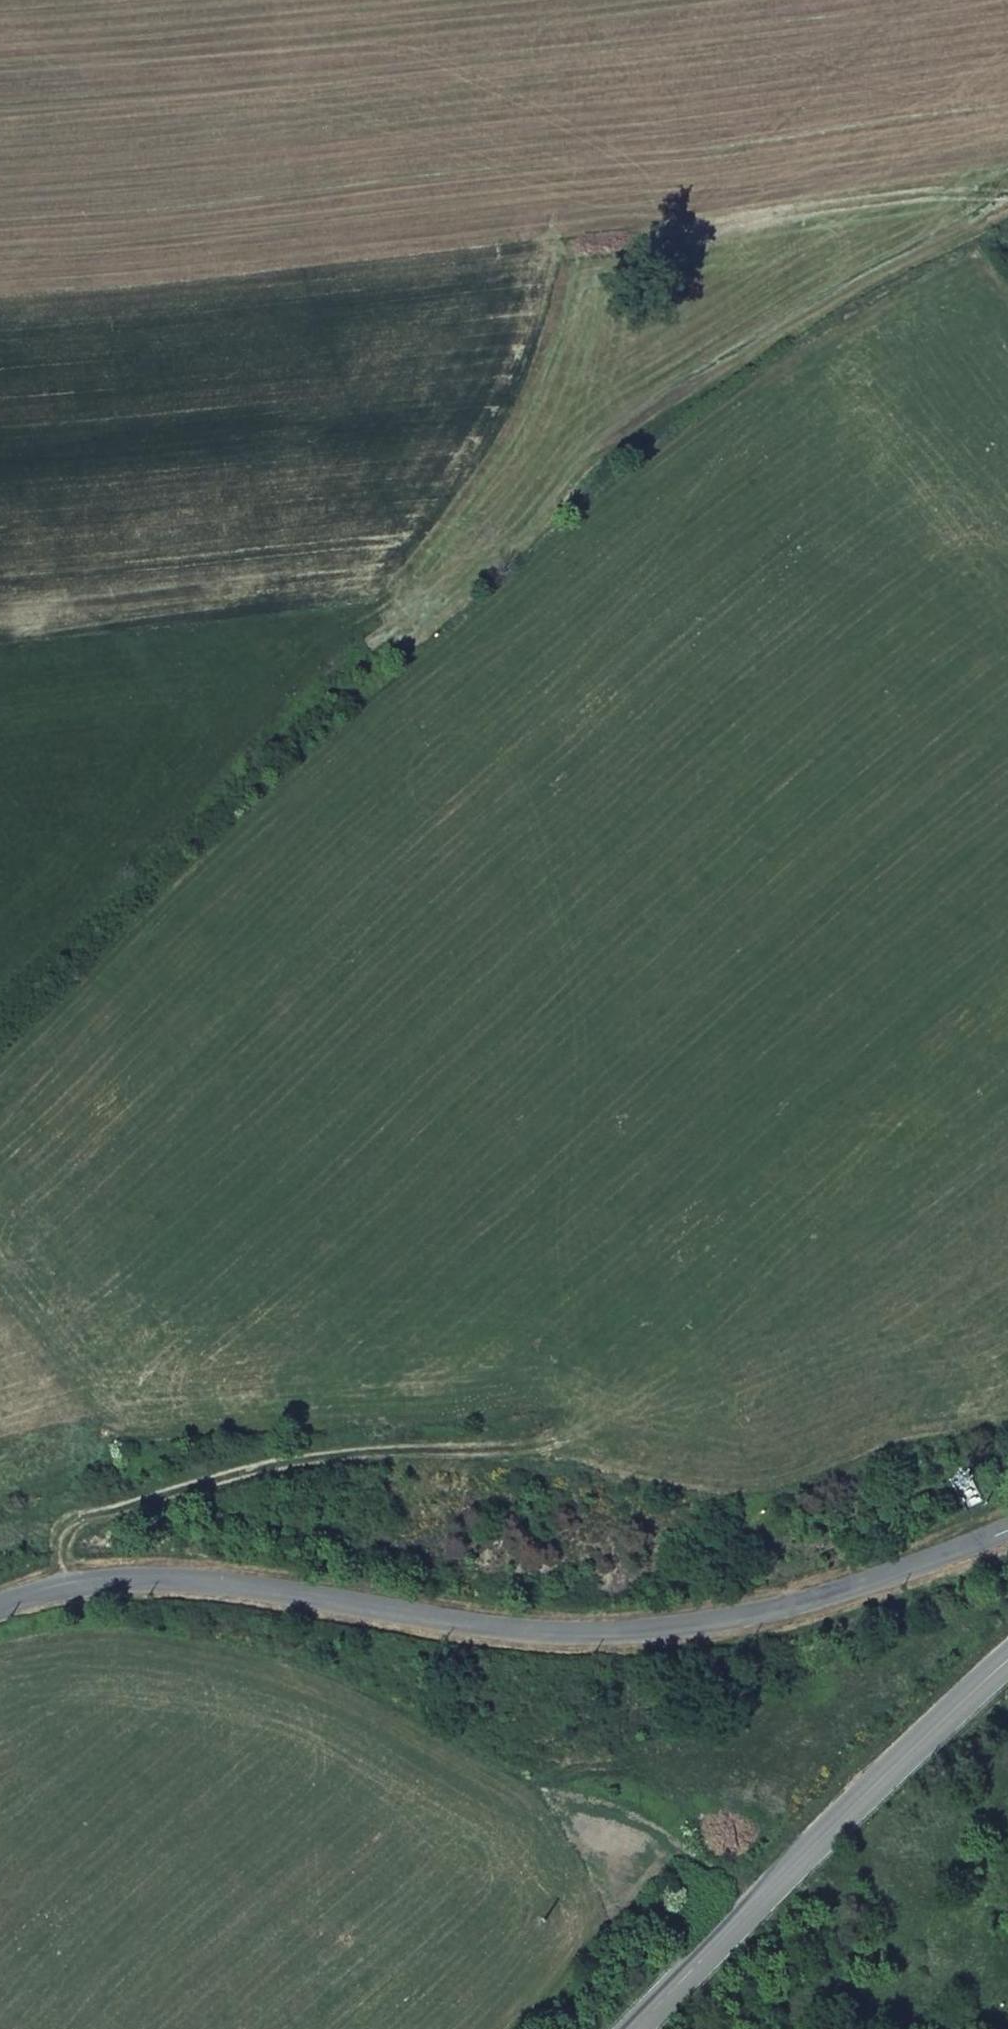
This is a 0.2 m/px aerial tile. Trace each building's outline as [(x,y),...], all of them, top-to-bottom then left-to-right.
[(963,1491),(975,1515),(993,1508),(981,1482),(963,1491)]
